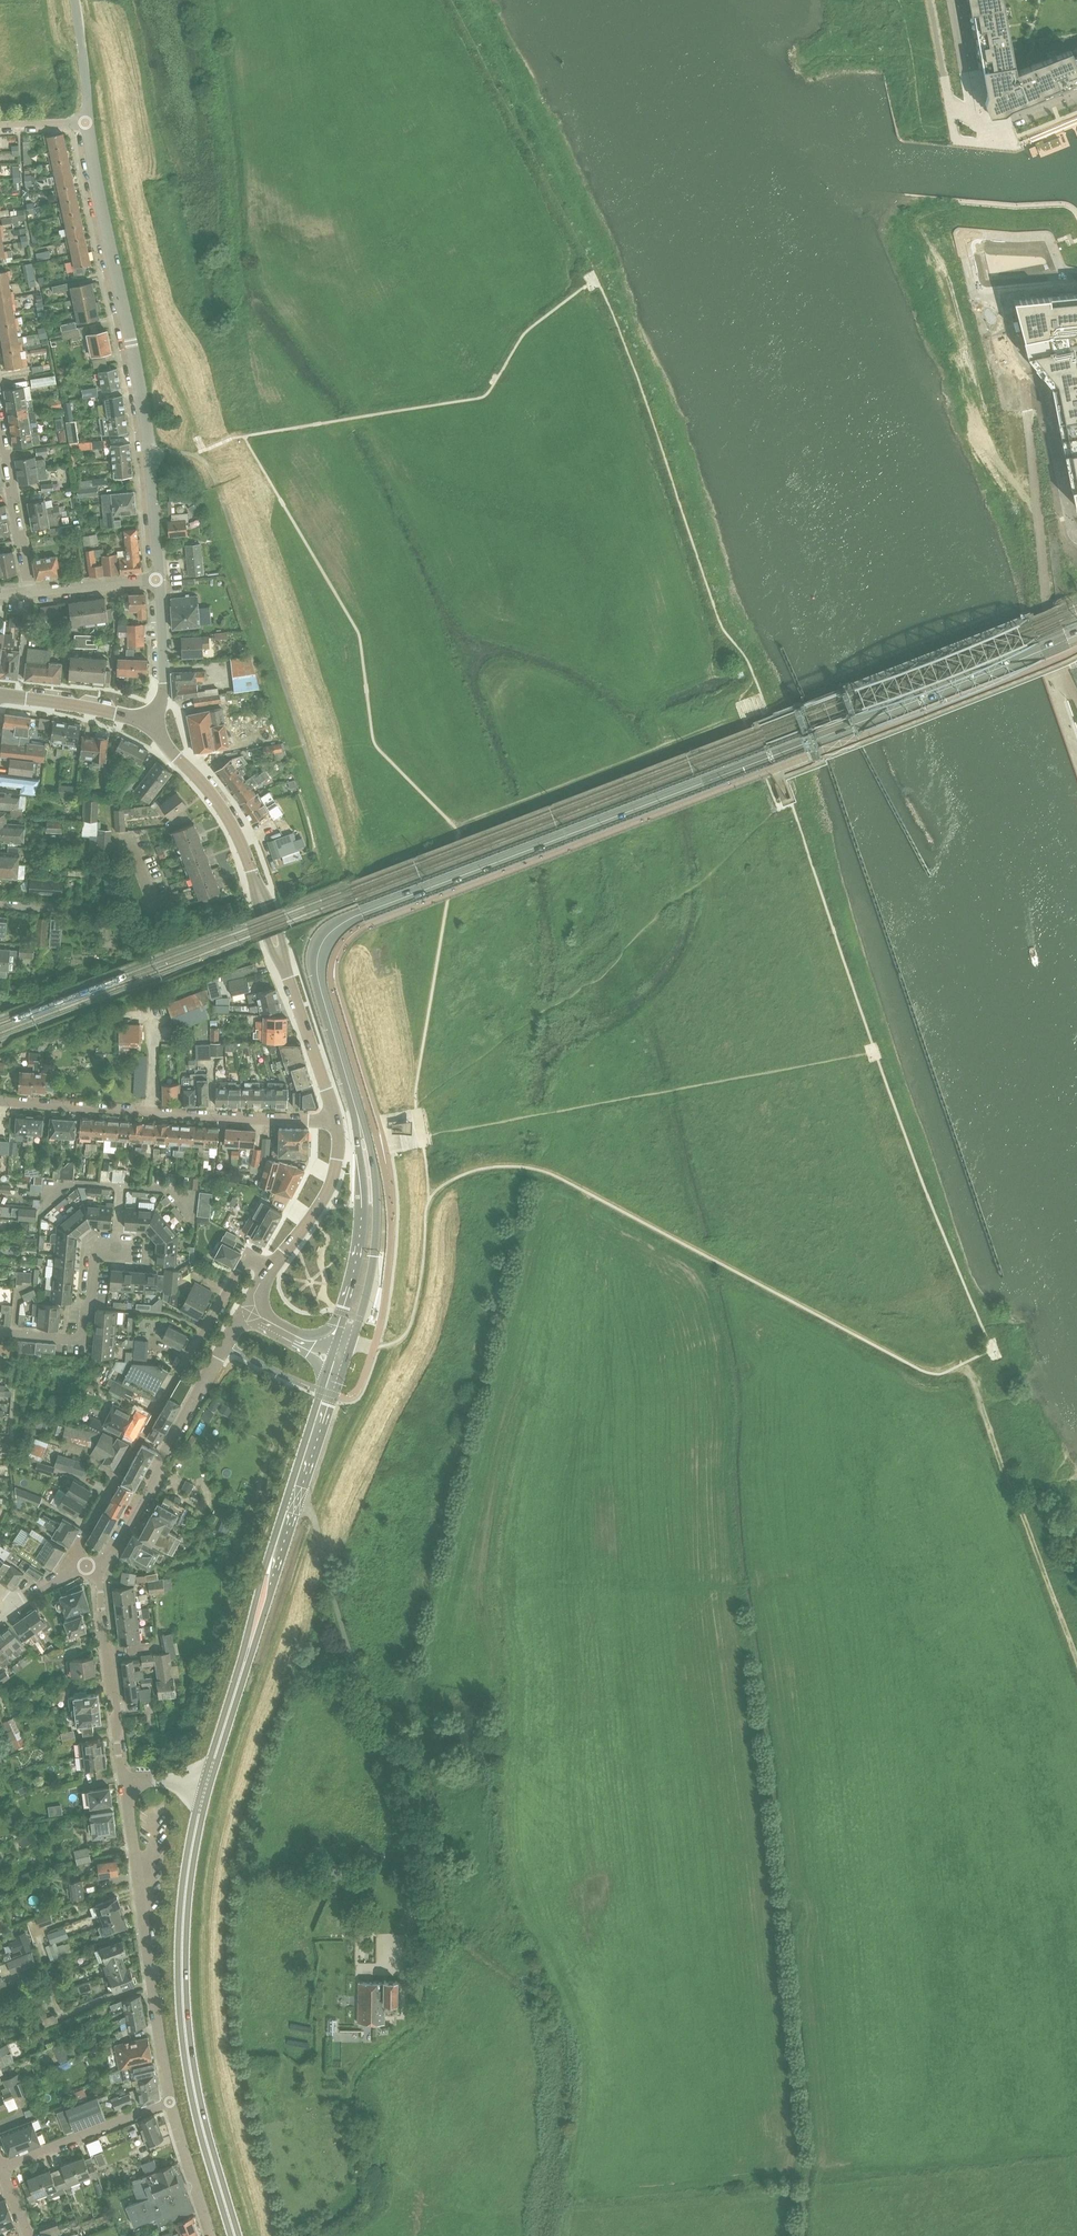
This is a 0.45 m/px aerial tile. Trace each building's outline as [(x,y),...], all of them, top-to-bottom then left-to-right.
[(972,12),(1003,7),(1002,0),(969,0),(972,12)] [(982,70),(1014,64),(1003,7),(972,12),(982,70)] [(994,115),(995,115),(1076,82),(1076,71),(1071,57),(1069,51),(1015,72),(1014,64),(982,70),(986,94),(984,103),(989,116),(994,115)] [(49,143),(51,150),(66,146),(63,133),(51,136),(50,134),(44,135),(46,144),(49,143)] [(49,157),(50,163),(69,159),(66,146),(51,150),(52,157),(49,157)] [(69,159),(50,163),(51,170),(55,169),(56,176),(72,172),(69,159)] [(55,183),(56,190),(74,186),(72,172),(56,176),(58,183),(55,183)] [(74,186),(56,190),(57,196),(60,195),(62,202),(77,199),(74,186)] [(60,209),(61,216),(80,212),(77,199),(62,202),(63,209),(60,209)] [(80,212),(61,216),(62,222),(66,221),(67,228),(83,225),(80,212)] [(24,214),(17,215),(17,216),(2,218),(3,224),(0,225),(0,231),(4,230),(7,230),(6,224),(13,223),(14,227),(20,226),(19,220),(25,219),(24,214)] [(29,226),(31,236),(38,234),(36,224),(29,226)] [(67,242),(85,238),(83,225),(67,228),(69,235),(65,235),(67,242)] [(0,231),(0,245),(3,244),(2,237),(9,236),(8,230),(4,231),(4,230),(0,231)] [(38,234),(31,236),(33,245),(40,244),(38,234)] [(73,254),(88,251),(85,238),(67,242),(68,248),(71,247),(73,254)] [(0,245),(0,258),(5,257),(13,256),(12,250),(8,250),(4,251),(3,244),(0,245)] [(38,260),(57,256),(55,249),(36,253),(38,260)] [(88,251),(73,254),(74,261),(66,263),(68,272),(74,271),(74,273),(85,271),(83,266),(91,264),(88,251)] [(26,282),(28,281),(35,280),(36,280),(32,263),(23,264),(26,282)] [(10,284),(8,278),(12,277),(11,270),(0,272),(0,286),(10,284)] [(71,287),(73,299),(95,294),(93,287),(96,287),(95,282),(92,283),(71,287)] [(54,292),(69,289),(68,283),(53,286),(54,292)] [(0,286),(0,300),(15,298),(14,290),(11,291),(10,284),(0,286)] [(95,294),(73,299),(76,311),(100,306),(99,301),(96,302),(95,294)] [(1013,300),(1028,355),(1068,347),(1068,346),(1065,332),(1076,331),(1076,294),(1069,295),(1013,300)] [(0,300),(0,314),(14,312),(13,304),(16,303),(15,298),(0,300)] [(100,306),(76,311),(79,323),(100,318),(98,310),(101,310),(100,306)] [(0,314),(0,324),(1,328),(19,325),(19,324),(23,323),(22,316),(18,317),(15,317),(14,312),(0,314)] [(61,325),(62,331),(77,328),(76,321),(61,325)] [(77,328),(62,331),(50,334),(51,342),(64,339),(64,338),(81,334),(82,338),(88,337),(92,355),(112,351),(111,349),(113,348),(112,344),(110,343),(107,331),(98,333),(96,324),(77,328)] [(19,325),(1,328),(3,342),(18,339),(17,330),(20,329),(19,325)] [(18,339),(3,342),(5,355),(21,353),(20,351),(24,350),(23,343),(19,344),(18,339)] [(1028,355),(1028,356),(1039,370),(1051,385),(1061,436),(1076,433),(1076,362),(1072,345),(1068,346),(1068,347),(1028,355)] [(21,353),(5,355),(7,369),(28,366),(27,358),(22,359),(21,353)] [(104,366),(105,370),(99,372),(103,390),(121,387),(117,368),(111,369),(110,365),(104,366)] [(37,385),(57,382),(55,375),(36,379),(37,385)] [(7,403),(26,400),(32,399),(30,386),(24,387),(5,390),(7,403)] [(82,389),(83,397),(98,395),(97,387),(82,389)] [(104,398),(107,416),(126,414),(123,395),(104,398)] [(26,400),(7,403),(9,416),(28,413),(28,411),(26,400)] [(45,403),(47,409),(62,406),(61,400),(45,403)] [(74,421),(71,401),(64,402),(67,422),(74,421)] [(55,408),(56,417),(65,415),(63,407),(55,408)] [(9,416),(11,426),(30,423),(35,422),(33,411),(28,411),(28,413),(9,416)] [(107,416),(99,417),(102,436),(129,432),(126,414),(107,416)] [(70,444),(79,442),(76,420),(74,421),(67,422),(70,444)] [(30,423),(11,426),(13,437),(39,433),(37,422),(35,422),(30,423)] [(39,433),(13,437),(14,448),(41,444),(39,433)] [(1061,436),(1075,505),(1076,505),(1076,433),(1061,436)] [(107,439),(91,441),(92,450),(108,449),(107,439)] [(112,444),(113,461),(131,459),(130,443),(112,444)] [(37,455),(49,454),(48,446),(36,448),(37,455)] [(16,460),(18,472),(46,468),(45,459),(36,460),(36,457),(16,460)] [(131,459),(113,461),(115,478),(133,476),(131,459)] [(46,468),(18,472),(20,484),(39,481),(39,479),(48,478),(46,468)] [(80,487),(92,486),(108,484),(108,478),(110,478),(109,474),(93,476),(93,479),(80,481),(80,487)] [(43,491),(54,490),(54,483),(42,484),(43,491)] [(78,489),(79,497),(97,495),(96,486),(78,489)] [(170,500),(179,499),(178,486),(169,487),(170,500)] [(102,495),(103,503),(112,502),(113,504),(136,501),(135,491),(102,495)] [(29,503),(31,516),(60,510),(59,505),(53,506),(46,507),(45,500),(29,503)] [(112,502),(103,503),(104,518),(100,519),(101,528),(121,526),(121,520),(115,520),(114,515),(137,513),(136,501),(113,504),(112,502)] [(60,510),(31,516),(33,528),(59,523),(58,517),(61,516),(60,510)] [(172,514),(173,516),(173,522),(169,522),(170,536),(187,534),(186,526),(189,526),(189,521),(188,521),(188,513),(172,514)] [(8,519),(0,520),(0,535),(10,533),(8,519)] [(73,525),(57,527),(58,534),(74,531),(73,526),(73,525)] [(95,561),(94,550),(87,550),(90,577),(142,571),(141,558),(140,558),(137,529),(125,530),(127,556),(118,557),(118,554),(102,555),(102,561),(95,561)] [(64,534),(54,535),(55,543),(65,542),(64,534)] [(98,543),(97,534),(82,536),(84,546),(98,543)] [(189,576),(204,574),(201,543),(186,545),(189,576)] [(16,562),(14,552),(0,554),(0,565),(16,562)] [(69,554),(61,555),(62,563),(70,562),(69,554)] [(33,560),(35,570),(56,566),(55,562),(58,561),(57,556),(33,560)] [(56,566),(35,570),(37,579),(61,575),(58,561),(55,562),(56,566)] [(17,573),(16,562),(0,565),(0,576),(17,573)] [(139,617),(147,617),(146,594),(130,595),(130,610),(139,609),(139,617)] [(173,628),(200,625),(197,595),(189,596),(189,594),(187,594),(187,597),(171,598),(173,628)] [(106,598),(76,602),(70,603),(72,625),(113,619),(112,608),(107,609),(106,598)] [(43,620),(61,617),(59,604),(41,606),(43,620)] [(203,609),(203,620),(213,620),(213,609),(203,609)] [(19,626),(20,614),(10,613),(9,626),(19,626)] [(128,623),(118,623),(118,632),(128,632),(144,631),(144,624),(128,624),(128,623)] [(183,656),(204,656),(204,647),(210,647),(209,636),(183,638),(183,656)] [(127,648),(127,659),(118,658),(118,674),(134,674),(134,659),(135,648),(127,648)] [(0,671),(0,677),(4,677),(14,678),(17,678),(20,651),(4,650),(2,649),(0,671)] [(25,679),(53,682),(60,683),(62,663),(55,662),(50,662),(51,651),(29,649),(27,662),(25,679)] [(69,678),(76,679),(110,682),(111,670),(106,670),(107,659),(71,656),(69,678)] [(134,659),(134,674),(148,675),(148,660),(134,659)] [(172,672),(171,672),(172,685),(173,685),(197,683),(197,680),(206,680),(205,671),(197,671),(172,672)] [(260,675),(233,678),(235,692),(260,688),(264,687),(260,675)] [(173,685),(172,685),(173,698),(174,698),(194,695),(198,695),(198,690),(197,683),(173,685)] [(206,696),(219,694),(218,686),(205,688),(205,689),(206,696)] [(198,697),(194,698),(196,706),(229,700),(227,692),(219,694),(206,696),(198,697)] [(188,715),(192,733),(226,727),(222,708),(188,715)] [(4,725),(2,743),(19,746),(19,745),(21,734),(35,736),(38,718),(6,713),(4,725)] [(61,720),(57,719),(55,721),(54,721),(51,739),(64,741),(65,742),(68,723),(61,722),(61,720)] [(73,724),(68,723),(65,742),(64,741),(63,747),(70,748),(71,743),(78,744),(81,725),(79,725),(79,723),(74,722),(73,724)] [(226,727),(192,733),(195,752),(229,745),(226,727)] [(94,760),(96,738),(90,737),(89,735),(85,735),(84,737),(83,737),(81,758),(93,759),(93,760),(94,760)] [(122,803),(132,787),(145,769),(147,767),(141,764),(149,751),(119,735),(111,749),(138,763),(131,773),(128,771),(115,790),(120,794),(117,799),(122,803)] [(96,738),(94,760),(93,765),(98,765),(99,760),(106,761),(108,737),(96,736),(96,738)] [(281,742),(268,745),(265,745),(266,753),(266,754),(283,751),(282,744),(281,742)] [(28,743),(27,746),(19,745),(19,746),(2,743),(1,756),(12,757),(26,759),(35,760),(45,761),(47,745),(28,743)] [(816,757),(824,754),(821,745),(813,748),(816,757)] [(216,771),(225,782),(246,766),(245,765),(248,762),(243,755),(235,757),(216,771)] [(35,760),(26,759),(12,757),(10,772),(33,775),(35,760)] [(287,760),(279,762),(281,770),(289,767),(287,760)] [(145,769),(132,787),(150,801),(172,772),(157,761),(149,771),(145,769)] [(246,766),(225,782),(232,792),(240,786),(240,785),(246,780),(243,775),(249,771),(246,766)] [(240,786),(232,792),(239,801),(240,803),(256,793),(251,787),(257,783),(259,784),(270,776),(265,770),(258,776),(256,773),(252,775),(246,780),(240,785),(240,786)] [(21,787),(20,794),(39,795),(41,778),(0,773),(0,785),(21,787)] [(295,779),(288,781),(290,788),(297,786),(295,779)] [(76,797),(77,786),(59,784),(58,795),(76,797)] [(256,793),(240,803),(246,812),(273,795),(270,791),(261,797),(258,793),(256,793)] [(11,808),(11,815),(23,816),(23,808),(19,808),(20,794),(0,792),(0,807),(11,808)] [(172,817),(187,805),(177,792),(161,805),(172,817)] [(273,795),(246,812),(252,821),(269,811),(274,819),(284,813),(273,795)] [(98,821),(99,799),(84,799),(83,820),(98,821)] [(125,808),(125,809),(114,809),(116,831),(126,830),(125,813),(127,813),(128,819),(132,818),(131,808),(125,808)] [(25,835),(26,824),(6,823),(7,812),(0,811),(0,833),(25,835)] [(47,832),(62,832),(63,821),(48,821),(47,832)] [(174,831),(176,837),(200,899),(203,898),(205,903),(221,897),(219,891),(221,891),(195,823),(174,831)] [(91,836),(91,838),(90,851),(94,851),(115,853),(116,844),(112,839),(112,829),(95,828),(95,836),(91,836)] [(24,843),(25,835),(0,833),(0,841),(24,843)] [(288,834),(277,838),(283,855),(300,849),(296,838),(290,840),(288,834)] [(283,855),(277,838),(268,841),(274,859),(283,855)] [(8,862),(7,864),(19,864),(20,846),(8,846),(8,852),(0,852),(0,862),(8,862)] [(18,878),(19,864),(7,864),(8,862),(0,862),(0,877),(18,878)] [(105,887),(117,887),(117,875),(105,875),(105,887)] [(64,880),(31,878),(30,893),(63,895),(64,880)] [(181,912),(189,909),(187,904),(179,907),(181,912)] [(47,946),(49,918),(37,917),(35,945),(47,946)] [(34,957),(35,945),(21,945),(20,956),(34,957)] [(7,977),(7,970),(9,970),(10,949),(0,949),(0,976),(7,977)] [(233,994),(251,990),(245,966),(228,973),(233,994)] [(167,1004),(177,1030),(209,1018),(208,987),(167,1004)] [(248,994),(249,1000),(250,1005),(278,998),(276,988),(248,994)] [(278,998),(250,1005),(251,1011),(261,1009),(262,1013),(281,1009),(278,998)] [(121,1013),(120,1023),(119,1023),(120,1054),(136,1054),(134,1095),(146,1095),(148,1055),(137,1054),(137,1053),(139,1053),(141,1053),(141,1041),(143,1041),(143,1024),(141,1024),(141,1013),(121,1013)] [(257,1021),(257,1029),(287,1029),(288,1017),(264,1016),(264,1021),(257,1021)] [(220,1026),(211,1026),(211,1040),(220,1040),(220,1026)] [(287,1029),(257,1029),(257,1032),(254,1032),(254,1038),(264,1038),(264,1041),(287,1041),(287,1029)] [(57,1038),(59,1043),(68,1040),(66,1034),(57,1038)] [(236,1051),(236,1043),(226,1042),(226,1050),(236,1051)] [(179,1043),(162,1043),(162,1052),(179,1053),(179,1043)] [(223,1043),(210,1043),(211,1056),(223,1056),(223,1043)] [(303,1052),(301,1044),(280,1044),(270,1043),(272,1053),(277,1052),(276,1049),(281,1048),(284,1058),(303,1052)] [(210,1057),(209,1044),(196,1044),(197,1058),(210,1057)] [(246,1055),(254,1053),(252,1044),(244,1046),(246,1055)] [(255,1053),(262,1051),(260,1044),(253,1046),(255,1053)] [(303,1052),(284,1058),(285,1059),(276,1061),(278,1067),(286,1065),(287,1067),(306,1061),(303,1052)] [(95,1063),(104,1064),(104,1054),(95,1054),(95,1063)] [(306,1061),(287,1067),(289,1074),(290,1078),(295,1076),(296,1079),(289,1081),(291,1088),(302,1084),(312,1081),(308,1068),(306,1061)] [(19,1091),(32,1092),(33,1072),(20,1071),(20,1072),(16,1072),(15,1080),(20,1080),(19,1091)] [(33,1072),(32,1092),(32,1091),(45,1092),(45,1090),(54,1090),(56,1076),(46,1075),(46,1073),(39,1072),(33,1072)] [(184,1104),(197,1104),(197,1085),(197,1079),(199,1079),(199,1073),(191,1073),(191,1085),(183,1086),(184,1104)] [(197,1085),(197,1104),(209,1103),(208,1079),(199,1079),(197,1079),(197,1085)] [(221,1081),(221,1087),(217,1087),(217,1105),(229,1105),(230,1081),(221,1081)] [(230,1081),(229,1105),(240,1105),(241,1087),(237,1087),(237,1081),(230,1081)] [(319,1104),(316,1092),(312,1081),(302,1084),(302,1085),(303,1089),(301,1090),(301,1091),(294,1091),(293,1097),(293,1106),(317,1106),(319,1104)] [(241,1087),(240,1105),(252,1105),(253,1082),(245,1082),(245,1087),(241,1087)] [(253,1082),(252,1105),(264,1106),(265,1088),(260,1088),(260,1082),(253,1082)] [(265,1088),(264,1106),(275,1106),(276,1082),(268,1082),(268,1088),(265,1088)] [(276,1082),(275,1106),(287,1106),(288,1088),(283,1088),(283,1082),(276,1082)] [(178,1091),(181,1091),(180,1083),(164,1084),(164,1103),(178,1103),(178,1091)] [(28,1145),(30,1115),(24,1115),(23,1114),(20,1113),(19,1114),(18,1114),(16,1133),(26,1134),(26,1136),(24,1137),(24,1144),(28,1145)] [(38,1116),(30,1115),(28,1145),(33,1145),(34,1137),(33,1136),(33,1134),(42,1135),(44,1116),(43,1116),(42,1115),(39,1115),(38,1116)] [(62,1136),(63,1118),(58,1118),(57,1116),(54,1116),(52,1117),(51,1117),(49,1135),(62,1136)] [(75,1119),(74,1117),(70,1117),(69,1119),(63,1118),(62,1136),(61,1143),(68,1144),(68,1137),(75,1137),(77,1119),(75,1119)] [(80,1136),(93,1137),(94,1119),(81,1118),(80,1136)] [(94,1119),(93,1137),(106,1138),(107,1120),(94,1119)] [(116,1146),(119,1121),(107,1120),(106,1138),(112,1138),(111,1151),(117,1152),(118,1147),(116,1146)] [(132,1122),(119,1121),(116,1146),(118,1147),(122,1147),(123,1139),(131,1140),(132,1122)] [(132,1122),(131,1140),(143,1141),(144,1123),(132,1122)] [(143,1141),(142,1147),(141,1165),(146,1166),(147,1148),(148,1148),(148,1141),(155,1141),(157,1124),(144,1123),(143,1141)] [(157,1124),(155,1141),(169,1142),(170,1125),(157,1124)] [(170,1125),(169,1142),(180,1143),(181,1143),(182,1125),(170,1125)] [(194,1126),(182,1125),(181,1143),(180,1143),(179,1150),(180,1150),(180,1156),(184,1156),(185,1144),(193,1144),(194,1126)] [(194,1126),(193,1144),(199,1145),(198,1157),(205,1158),(207,1127),(194,1126)] [(207,1127),(205,1158),(209,1158),(210,1146),(218,1146),(220,1128),(207,1127)] [(225,1143),(240,1145),(241,1129),(226,1128),(225,1143)] [(280,1128),(279,1141),(279,1155),(308,1155),(309,1142),(309,1128),(280,1128)] [(241,1129),(240,1145),(255,1146),(256,1131),(241,1129)] [(10,1141),(8,1154),(16,1155),(18,1141),(14,1141),(15,1132),(11,1132),(10,1141)] [(262,1152),(262,1155),(263,1155),(263,1156),(269,1156),(270,1141),(264,1140),(263,1152),(262,1152)] [(259,1166),(261,1155),(262,1155),(262,1152),(261,1151),(262,1149),(254,1148),(252,1165),(259,1166)] [(271,1189),(275,1175),(280,1163),(267,1158),(264,1171),(260,1184),(261,1185),(271,1189)] [(93,1177),(94,1173),(94,1174),(96,1160),(90,1159),(90,1160),(88,1173),(88,1176),(93,1177)] [(112,1171),(113,1162),(104,1161),(103,1170),(112,1171)] [(280,1163),(275,1175),(298,1184),(305,1170),(297,1166),(286,1163),(280,1162),(280,1163)] [(43,1176),(43,1167),(26,1165),(25,1175),(35,1176),(42,1176),(43,1176)] [(60,1166),(60,1170),(59,1177),(74,1178),(75,1167),(60,1166)] [(125,1182),(126,1169),(113,1168),(112,1181),(125,1182)] [(275,1175),(271,1189),(271,1190),(292,1196),(298,1184),(275,1175)] [(199,1177),(190,1176),(189,1187),(199,1187),(199,1177)] [(88,1194),(95,1195),(102,1195),(103,1188),(79,1187),(83,1199),(88,1198),(88,1194)] [(70,1195),(74,1200),(80,1195),(75,1190),(70,1195)] [(200,1191),(199,1199),(212,1201),(213,1193),(200,1191)] [(66,1197),(60,1202),(63,1206),(69,1201),(66,1197)] [(199,1199),(198,1207),(211,1209),(212,1201),(199,1199)] [(101,1205),(99,1225),(111,1226),(113,1206),(114,1206),(115,1202),(107,1201),(107,1205),(101,1205)] [(63,1206),(60,1202),(55,1206),(58,1210),(63,1206)] [(84,1203),(84,1204),(90,1224),(91,1224),(99,1225),(101,1205),(84,1203)] [(71,1214),(71,1215),(84,1230),(90,1224),(84,1204),(77,1210),(73,1205),(67,1209),(71,1214)] [(171,1209),(176,1215),(179,1211),(175,1206),(171,1209)] [(270,1206),(262,1221),(274,1228),(283,1213),(270,1206)] [(19,1207),(18,1216),(18,1219),(36,1220),(36,1216),(37,1209),(19,1207)] [(125,1227),(136,1228),(138,1208),(127,1207),(125,1227)] [(198,1207),(197,1215),(210,1217),(211,1209),(198,1207)] [(138,1208),(136,1228),(146,1228),(156,1210),(138,1208)] [(156,1210),(146,1228),(152,1235),(167,1222),(156,1210)] [(179,1211),(176,1215),(180,1220),(183,1217),(184,1217),(179,1211)] [(71,1215),(58,1225),(77,1235),(84,1230),(71,1215)] [(243,1229),(251,1234),(251,1235),(266,1243),(274,1228),(262,1221),(259,1220),(258,1222),(249,1218),(243,1229)] [(167,1222),(152,1235),(158,1242),(178,1235),(167,1222)] [(51,1242),(56,1243),(56,1242),(76,1244),(77,1235),(58,1225),(57,1233),(53,1232),(51,1234),(51,1242)] [(158,1242),(157,1250),(177,1252),(178,1235),(158,1242)] [(221,1241),(223,1242),(215,1258),(222,1262),(223,1261),(225,1262),(225,1261),(234,1265),(241,1252),(233,1247),(236,1241),(225,1235),(221,1241)] [(56,1242),(56,1243),(55,1254),(75,1255),(76,1244),(56,1242)] [(36,1255),(37,1247),(25,1246),(25,1254),(36,1255)] [(177,1252),(157,1250),(156,1262),(166,1263),(166,1267),(176,1267),(177,1252)] [(47,1265),(54,1266),(54,1265),(74,1267),(75,1255),(55,1254),(55,1258),(48,1258),(47,1265)] [(33,1267),(33,1259),(22,1258),(21,1266),(33,1267)] [(54,1266),(53,1277),(73,1278),(74,1267),(54,1265),(54,1266)] [(165,1275),(163,1290),(164,1290),(163,1299),(181,1308),(198,1317),(212,1291),(195,1282),(187,1297),(179,1293),(177,1291),(179,1270),(166,1268),(165,1275)] [(110,1289),(122,1290),(124,1270),(112,1269),(110,1289)] [(33,1272),(25,1271),(18,1270),(16,1284),(23,1284),(23,1282),(32,1282),(33,1272)] [(124,1270),(122,1290),(134,1291),(135,1271),(124,1270)] [(135,1271),(134,1291),(145,1292),(147,1272),(135,1271)] [(147,1272),(145,1292),(157,1293),(157,1290),(163,1290),(165,1275),(158,1274),(158,1273),(147,1272)] [(72,1290),(73,1278),(53,1277),(46,1276),(45,1288),(47,1288),(52,1289),(53,1288),(72,1290)] [(46,1295),(52,1295),(51,1300),(71,1302),(72,1290),(53,1288),(52,1289),(47,1288),(46,1295)] [(26,1301),(38,1295),(35,1289),(23,1295),(26,1301)] [(32,1315),(39,1315),(59,1317),(60,1305),(33,1303),(32,1315)] [(2,1313),(6,1313),(5,1324),(12,1325),(13,1305),(3,1304),(2,1313)] [(98,1309),(97,1320),(117,1322),(117,1311),(98,1309)] [(39,1315),(38,1327),(58,1328),(59,1317),(39,1315)] [(97,1320),(96,1332),(116,1333),(117,1322),(97,1320)] [(181,1348),(188,1335),(169,1325),(163,1339),(181,1348)] [(96,1332),(95,1343),(115,1345),(116,1333),(96,1332)] [(149,1340),(135,1339),(134,1357),(148,1358),(149,1340)] [(29,1341),(28,1352),(36,1353),(37,1342),(29,1341)] [(63,1359),(79,1358),(78,1343),(62,1344),(63,1359)] [(115,1345),(95,1343),(94,1355),(114,1357),(115,1345)] [(133,1362),(127,1373),(122,1383),(153,1399),(159,1388),(170,1370),(160,1364),(159,1365),(133,1362)] [(170,1396),(170,1397),(181,1403),(192,1383),(181,1377),(170,1396)] [(133,1389),(110,1378),(106,1387),(110,1388),(108,1392),(123,1399),(123,1398),(128,1400),(133,1389)] [(170,1396),(161,1412),(173,1418),(181,1404),(181,1403),(170,1397),(170,1396)] [(209,1407),(215,1410),(219,1402),(214,1399),(209,1407)] [(220,1409),(228,1414),(232,1407),(224,1402),(220,1409)] [(114,1404),(108,1415),(139,1430),(148,1415),(137,1409),(134,1414),(114,1404)] [(207,1408),(202,1417),(208,1420),(213,1412),(207,1408)] [(161,1412),(154,1425),(165,1432),(173,1418),(161,1412)] [(30,1415),(27,1425),(41,1429),(40,1432),(47,1434),(47,1432),(50,1433),(52,1427),(54,1427),(52,1433),(60,1435),(63,1426),(57,1424),(57,1423),(30,1415)] [(94,1416),(91,1420),(87,1429),(101,1432),(104,1426),(122,1436),(124,1434),(134,1439),(139,1430),(108,1415),(105,1422),(94,1416)] [(96,1431),(66,1425),(63,1438),(91,1446),(96,1431)] [(154,1425),(148,1436),(160,1442),(165,1432),(154,1425)] [(117,1439),(104,1432),(91,1454),(104,1461),(104,1462),(115,1468),(129,1443),(118,1436),(117,1439)] [(48,1443),(29,1436),(26,1445),(32,1447),(29,1458),(41,1462),(48,1443)] [(143,1444),(138,1452),(142,1454),(141,1457),(149,1462),(155,1451),(143,1444)] [(138,1452),(127,1472),(140,1479),(149,1462),(141,1457),(142,1454),(138,1452)] [(87,1476),(91,1464),(59,1454),(54,1467),(87,1476)] [(36,1470),(53,1475),(55,1467),(38,1462),(36,1470)] [(140,1479),(127,1472),(123,1481),(135,1487),(140,1479)] [(75,1477),(67,1492),(84,1502),(91,1490),(82,1484),(83,1482),(75,1477)] [(90,1484),(101,1488),(103,1483),(92,1478),(90,1484)] [(35,1483),(33,1490),(49,1496),(52,1489),(35,1483)] [(121,1483),(113,1497),(126,1504),(134,1491),(121,1483)] [(43,1497),(16,1487),(17,1497),(25,1501),(39,1506),(43,1497)] [(51,1502),(58,1506),(65,1511),(67,1509),(76,1515),(84,1502),(67,1492),(60,1488),(51,1502)] [(158,1502),(153,1512),(173,1523),(174,1520),(178,1522),(187,1507),(166,1495),(161,1503),(158,1502)] [(25,1501),(17,1497),(14,1505),(22,1509),(25,1501)] [(105,1511),(117,1518),(118,1518),(126,1504),(113,1497),(105,1511)] [(38,1514),(37,1515),(75,1537),(80,1527),(64,1518),(61,1522),(45,1513),(44,1514),(40,1511),(38,1515),(38,1514)] [(117,1518),(105,1511),(88,1540),(100,1548),(117,1518)] [(153,1512),(140,1536),(145,1539),(173,1554),(182,1538),(177,1535),(169,1531),(173,1523),(153,1512)] [(75,1537),(37,1515),(35,1519),(56,1532),(53,1536),(69,1546),(75,1537)] [(221,1528),(227,1530),(228,1531),(232,1523),(228,1521),(225,1520),(221,1528)] [(0,1544),(11,1551),(16,1554),(17,1552),(38,1566),(37,1567),(45,1572),(47,1568),(51,1570),(65,1549),(33,1528),(30,1532),(20,1532),(12,1544),(5,1542),(3,1546),(0,1544)] [(134,1533),(128,1544),(155,1558),(160,1551),(143,1542),(145,1539),(140,1536),(134,1533)] [(10,1564),(5,1560),(7,1557),(11,1551),(0,1544),(0,1578),(10,1564)] [(155,1558),(128,1544),(122,1554),(150,1569),(155,1558)] [(7,1557),(27,1570),(26,1571),(38,1578),(41,1578),(45,1572),(37,1567),(31,1563),(16,1554),(11,1551),(7,1557)] [(0,1578),(0,1580),(10,1588),(14,1587),(24,1573),(11,1564),(10,1564),(0,1578)] [(134,1583),(136,1573),(124,1571),(122,1581),(134,1583)] [(137,1582),(147,1581),(146,1572),(136,1573),(137,1582)] [(172,1577),(164,1578),(148,1581),(150,1594),(165,1592),(165,1588),(173,1587),(172,1577)] [(116,1602),(136,1600),(135,1586),(114,1589),(115,1591),(113,1593),(113,1597),(116,1599),(116,1602)] [(65,1609),(68,1618),(83,1614),(81,1610),(89,1608),(83,1588),(68,1593),(67,1592),(64,1593),(63,1595),(61,1596),(63,1600),(58,1601),(57,1604),(58,1609),(61,1610),(65,1609)] [(118,1616),(138,1613),(136,1600),(116,1602),(116,1603),(114,1606),(114,1609),(117,1611),(118,1616)] [(43,1618),(36,1608),(34,1610),(32,1609),(27,1612),(27,1614),(25,1616),(36,1631),(42,1626),(44,1630),(51,1625),(45,1617),(43,1618)] [(119,1629),(140,1626),(138,1613),(118,1616),(118,1620),(116,1623),(117,1626),(119,1628),(119,1629)] [(83,1614),(68,1618),(66,1619),(70,1634),(87,1628),(83,1614)] [(41,1638),(36,1631),(25,1616),(21,1619),(19,1618),(16,1620),(16,1622),(15,1623),(25,1638),(32,1633),(34,1636),(38,1640),(41,1638)] [(141,1640),(140,1626),(119,1629),(120,1633),(118,1635),(118,1638),(121,1640),(121,1642),(141,1640)] [(23,1642),(10,1627),(9,1627),(7,1629),(6,1630),(4,1632),(20,1653),(23,1650),(19,1645),(23,1642)] [(4,1632),(1,1634),(0,1634),(0,1641),(10,1653),(12,1651),(16,1656),(20,1653),(4,1632)] [(162,1634),(164,1652),(155,1653),(142,1655),(143,1665),(156,1664),(158,1679),(157,1679),(159,1696),(177,1694),(175,1677),(174,1677),(171,1658),(176,1657),(173,1633),(162,1634)] [(7,1664),(10,1661),(6,1656),(10,1653),(0,1641),(0,1656),(7,1664)] [(30,1652),(24,1657),(28,1663),(34,1658),(30,1652)] [(28,1663),(24,1657),(19,1661),(24,1666),(28,1663)] [(69,1677),(96,1673),(94,1657),(67,1660),(69,1677)] [(122,1660),(125,1680),(136,1679),(141,1678),(145,1678),(144,1672),(141,1669),(137,1670),(137,1665),(140,1664),(139,1658),(122,1660)] [(16,1673),(21,1669),(17,1663),(11,1667),(16,1673)] [(11,1677),(6,1670),(0,1674),(0,1681),(2,1683),(11,1677)] [(154,1684),(153,1677),(145,1678),(141,1678),(142,1685),(154,1684)] [(138,1691),(136,1679),(125,1680),(128,1701),(139,1699),(138,1698),(140,1698),(141,1701),(152,1699),(151,1687),(139,1689),(140,1691),(138,1691)] [(69,1699),(68,1689),(59,1690),(60,1699),(69,1699)] [(66,1707),(66,1710),(100,1706),(99,1693),(88,1694),(87,1690),(75,1692),(75,1696),(69,1696),(70,1707),(66,1707)] [(100,1706),(66,1710),(66,1714),(72,1713),(73,1723),(78,1722),(78,1723),(83,1722),(84,1731),(94,1730),(93,1721),(102,1720),(100,1706)] [(8,1731),(18,1726),(17,1724),(14,1717),(4,1722),(7,1729),(8,1731)] [(26,1744),(18,1726),(8,1731),(7,1732),(15,1749),(26,1744)] [(76,1736),(73,1737),(63,1739),(63,1745),(77,1743),(76,1736)] [(81,1755),(105,1752),(104,1744),(105,1744),(105,1740),(104,1740),(104,1738),(84,1740),(84,1741),(79,1742),(81,1755)] [(106,1757),(105,1752),(81,1755),(77,1755),(79,1768),(87,1767),(87,1768),(107,1766),(106,1763),(107,1762),(107,1757),(106,1757)] [(110,1786),(89,1789),(91,1806),(112,1803),(110,1786)] [(94,1836),(103,1834),(104,1841),(112,1840),(111,1838),(116,1838),(116,1833),(114,1812),(91,1814),(94,1836)] [(25,1826),(12,1832),(15,1837),(27,1831),(25,1826)] [(32,1843),(29,1833),(0,1846),(0,1847),(3,1855),(32,1843)] [(379,1853),(362,1843),(355,1855),(372,1864),(379,1853)] [(78,1863),(92,1860),(89,1846),(75,1850),(78,1863)] [(117,1865),(117,1859),(96,1862),(97,1876),(118,1873),(118,1871),(119,1870),(119,1866),(117,1865)] [(34,1869),(22,1874),(25,1881),(37,1876),(34,1869)] [(83,1879),(69,1881),(71,1900),(85,1898),(83,1879)] [(92,1906),(95,1914),(121,1905),(118,1896),(92,1906)] [(121,1905),(95,1914),(96,1914),(100,1925),(99,1926),(123,1917),(119,1906),(121,1905)] [(37,1918),(40,1927),(54,1922),(51,1913),(37,1918)] [(123,1917),(99,1926),(102,1934),(128,1925),(125,1917),(123,1917)] [(51,1943),(60,1940),(56,1930),(47,1933),(51,1943)] [(24,1951),(32,1948),(25,1931),(17,1935),(24,1951)] [(100,1962),(123,1955),(127,1953),(123,1939),(97,1948),(101,1961),(100,1962)] [(67,1952),(64,1944),(64,1943),(57,1945),(61,1955),(67,1952)] [(7,1962),(11,1974),(37,1963),(33,1951),(7,1962)] [(123,1955),(100,1962),(105,1975),(130,1966),(127,1967),(123,1955)] [(130,1966),(105,1975),(104,1976),(110,1992),(136,1983),(130,1966)] [(33,1982),(31,1986),(33,1990),(37,1993),(42,1991),(44,1987),(42,1982),(37,1980),(33,1982)] [(397,2013),(398,1980),(385,1980),(384,1982),(359,1981),(358,2022),(385,2023),(385,2013),(397,2013)] [(124,1998),(123,1999),(111,2004),(113,2009),(124,2004),(125,2011),(143,2006),(141,1995),(124,1998)] [(99,2015),(108,2012),(105,2004),(96,2007),(99,2015)] [(143,2006),(125,2011),(126,2015),(114,2021),(116,2026),(127,2021),(137,2017),(145,2015),(143,2006)] [(55,2014),(42,2020),(45,2026),(58,2021),(55,2014)] [(137,2017),(127,2021),(129,2027),(116,2032),(118,2037),(143,2026),(143,2025),(147,2025),(145,2015),(137,2017)] [(64,2021),(57,2023),(61,2034),(73,2030),(70,2023),(66,2025),(64,2021)] [(100,2029),(111,2027),(109,2021),(99,2024),(100,2029)] [(155,2060),(153,2060),(148,2037),(115,2044),(120,2066),(120,2068),(155,2060)] [(52,2064),(68,2057),(62,2042),(46,2049),(52,2064)] [(11,2050),(8,2043),(0,2046),(0,2055),(11,2050)] [(65,2048),(70,2058),(75,2056),(76,2056),(72,2046),(65,2048)] [(1,2066),(15,2061),(11,2052),(0,2057),(0,2067),(1,2066)] [(155,2060),(120,2068),(115,2071),(117,2081),(133,2077),(133,2079),(157,2074),(156,2060),(155,2060)] [(6,2087),(24,2079),(20,2072),(3,2079),(6,2087)] [(157,2074),(133,2079),(134,2083),(137,2082),(138,2089),(159,2085),(159,2084),(157,2074)] [(4,2093),(3,2093),(2,2093),(0,2094),(0,2108),(7,2105),(5,2101),(28,2091),(23,2080),(3,2088),(4,2093)] [(159,2085),(138,2089),(142,2105),(161,2098),(159,2085)] [(88,2097),(84,2088),(74,2092),(78,2101),(88,2097)] [(108,2098),(106,2092),(98,2095),(101,2101),(108,2098)] [(116,2109),(133,2102),(129,2093),(112,2099),(116,2109)] [(62,2114),(63,2117),(64,2121),(102,2106),(98,2096),(67,2108),(69,2112),(62,2114)] [(102,2106),(64,2121),(66,2125),(73,2123),(75,2129),(106,2117),(102,2106)] [(138,2121),(142,2129),(143,2133),(160,2126),(155,2114),(138,2121)] [(1,2132),(6,2144),(37,2132),(33,2119),(1,2132)] [(160,2126),(143,2133),(148,2145),(165,2138),(160,2126)] [(37,2132),(6,2144),(10,2156),(42,2144),(37,2132)] [(91,2154),(104,2149),(100,2137),(87,2143),(91,2154)] [(143,2155),(145,2160),(154,2157),(152,2152),(143,2155)] [(84,2156),(73,2160),(80,2179),(91,2175),(92,2177),(98,2175),(93,2161),(87,2163),(84,2156)] [(142,2163),(146,2175),(147,2174),(159,2170),(154,2158),(142,2163)] [(65,2171),(59,2174),(65,2188),(67,2187),(69,2193),(73,2192),(70,2183),(80,2179),(73,2160),(63,2164),(65,2171)] [(173,2164),(159,2170),(147,2174),(148,2177),(152,2175),(153,2177),(158,2175),(160,2180),(177,2173),(176,2173),(173,2164)] [(50,2169),(40,2173),(47,2191),(46,2192),(49,2198),(66,2192),(65,2188),(59,2174),(53,2176),(50,2169)] [(147,2174),(146,2175),(142,2176),(150,2196),(181,2184),(180,2183),(185,2181),(181,2171),(176,2173),(177,2173),(160,2180),(158,2175),(153,2177),(152,2175),(148,2177),(147,2174)] [(30,2180),(24,2182),(31,2201),(27,2202),(30,2210),(35,2209),(32,2201),(37,2198),(36,2195),(46,2192),(47,2191),(40,2173),(29,2177),(30,2180)] [(181,2184),(150,2196),(126,2205),(134,2225),(156,2216),(159,2224),(192,2211),(182,2188),(181,2184)] [(85,2189),(79,2190),(82,2200),(88,2199),(85,2189)] [(11,2212),(6,2199),(0,2201),(0,2216),(11,2212)] [(16,2225),(11,2212),(0,2216),(0,2231),(16,2225)] [(164,2234),(161,2235),(176,2235),(199,2227),(194,2215),(176,2222),(180,2231),(175,2233),(173,2230),(164,2234)] [(42,2232),(59,2226),(57,2219),(39,2225),(42,2232)] [(176,2235),(202,2235),(199,2227),(176,2235)]
